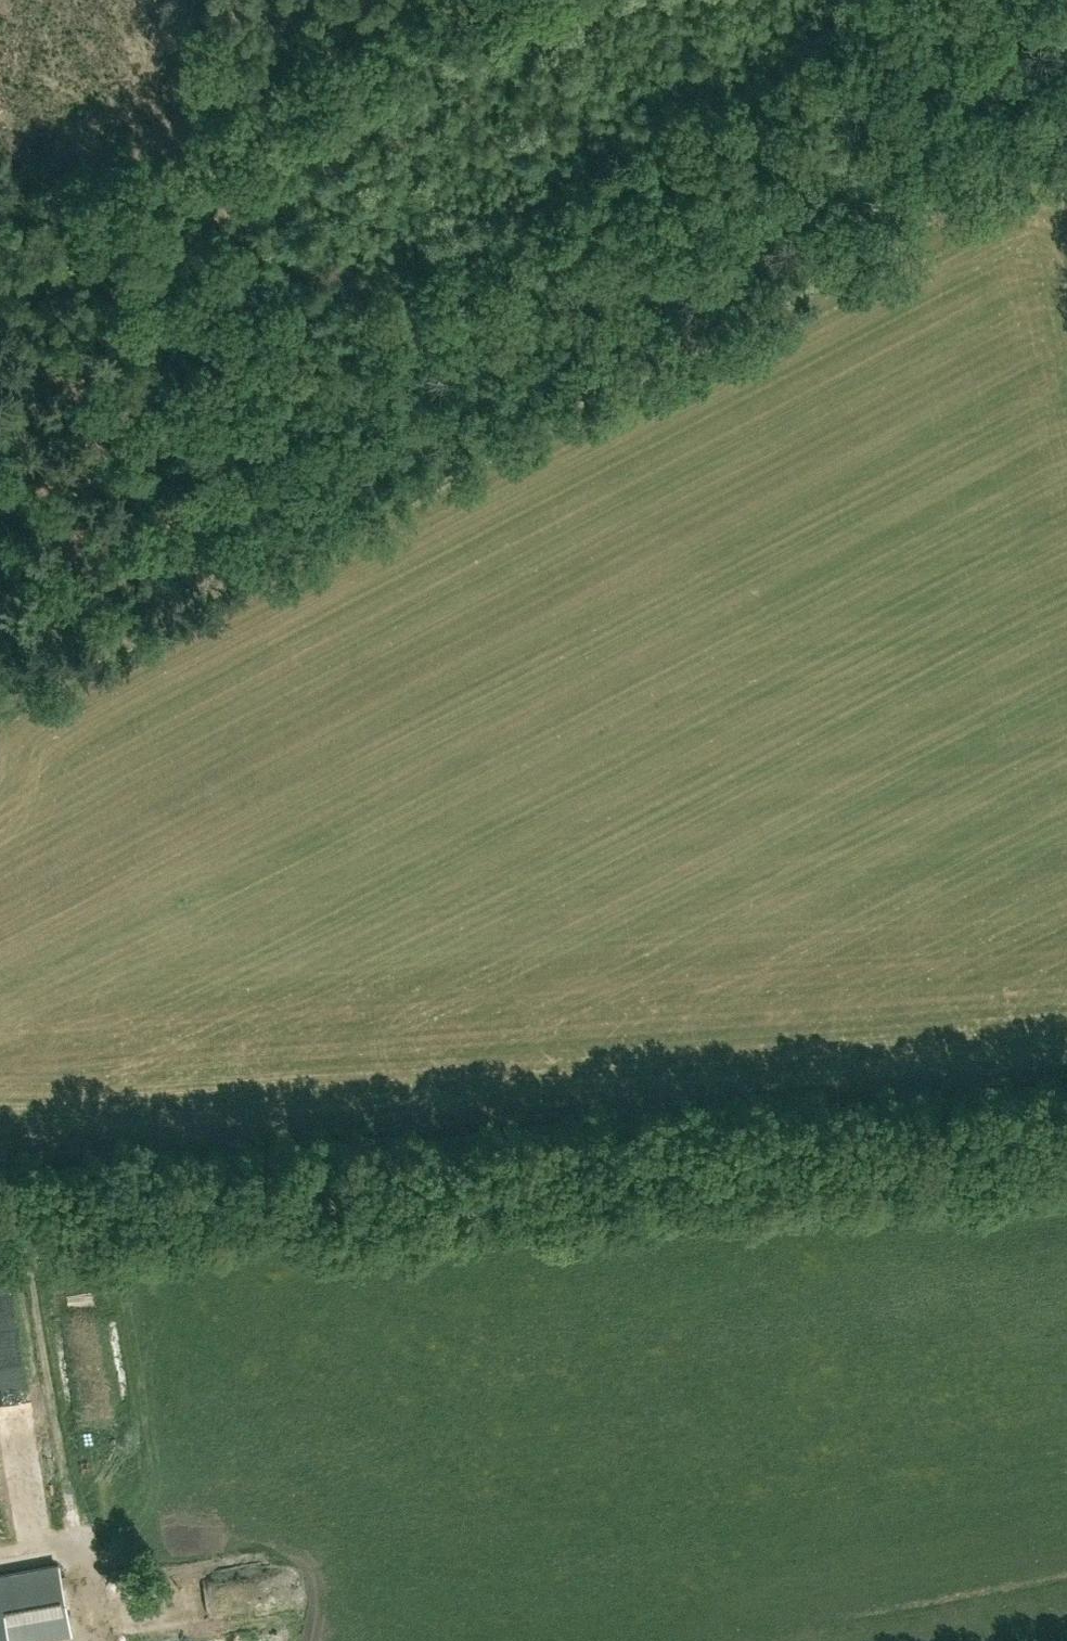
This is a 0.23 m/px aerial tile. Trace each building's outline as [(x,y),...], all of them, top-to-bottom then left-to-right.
[(58,1564),(0,1574),(0,1640),(29,1640),(71,1633),(58,1564)]
